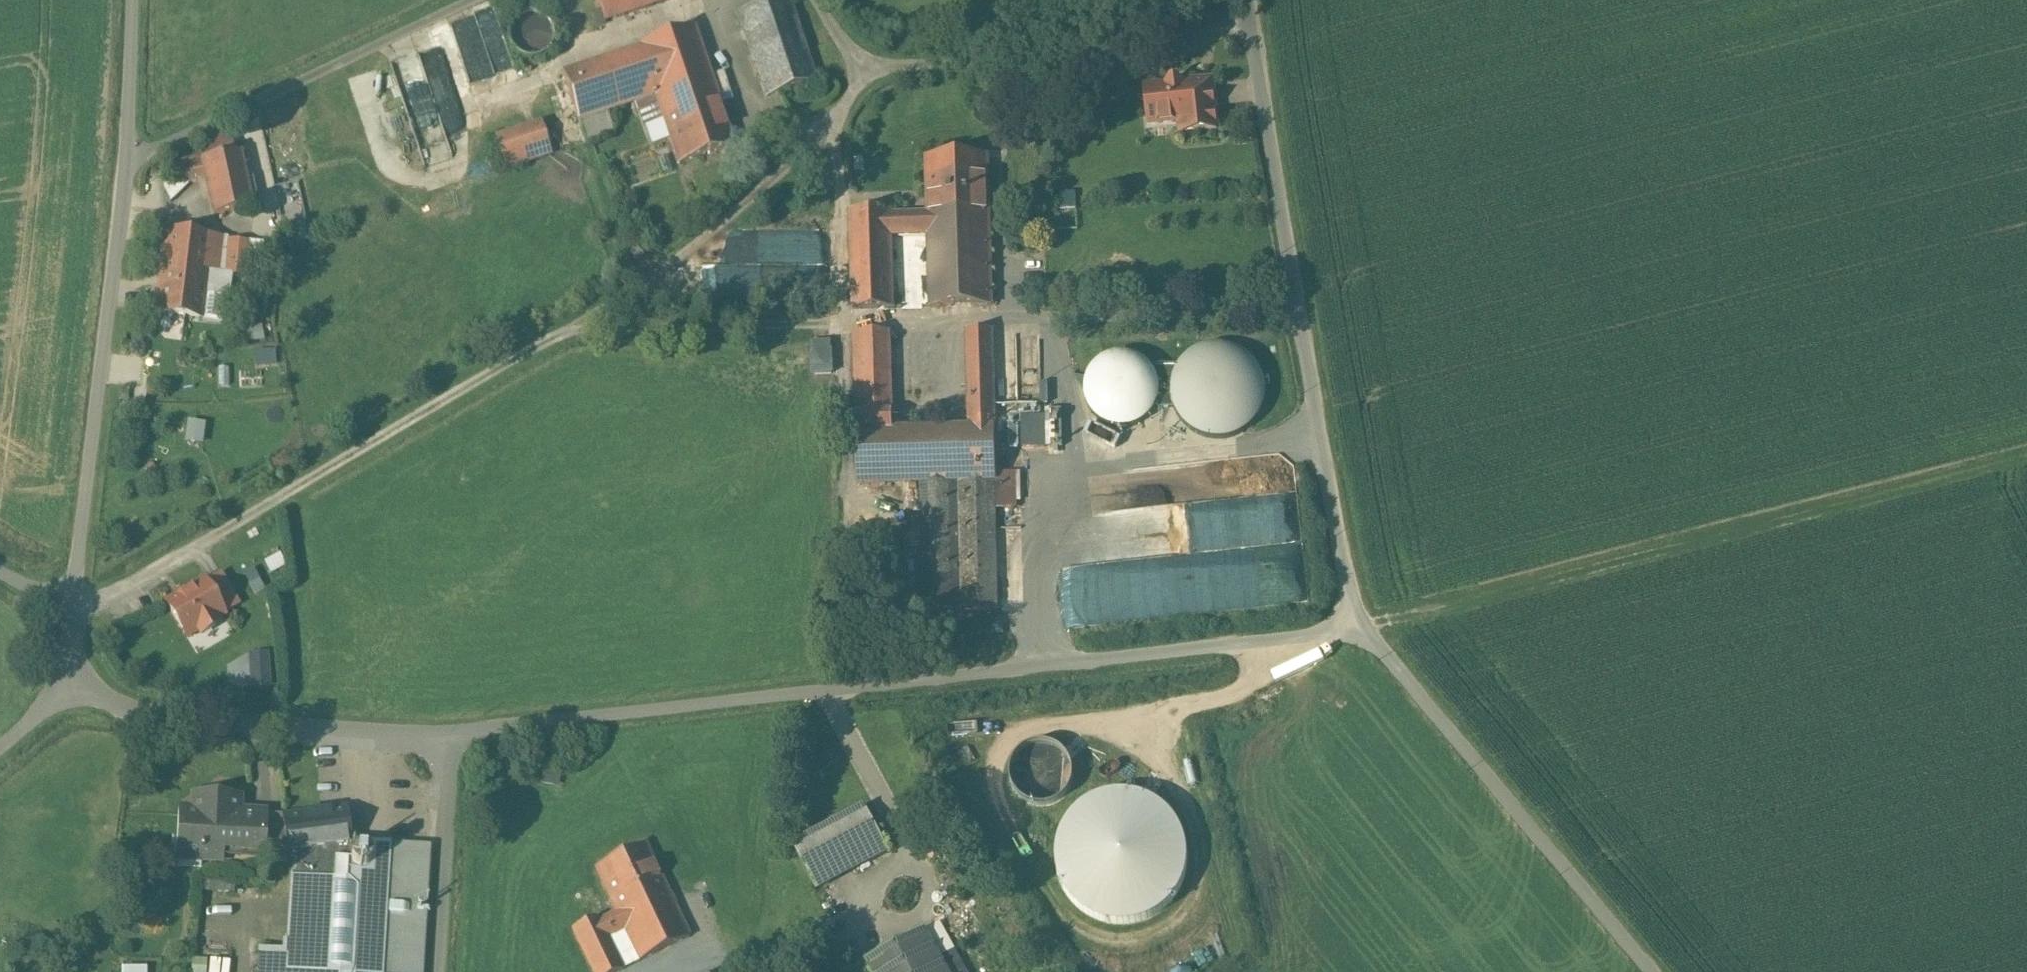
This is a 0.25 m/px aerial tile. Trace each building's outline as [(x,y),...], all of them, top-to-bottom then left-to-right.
[(604,22),(669,0),(597,0),(604,22)] [(737,13),(765,97),(814,81),(788,0),(778,0),(737,13)] [(519,16),(515,18),(513,21),(511,24),(509,28),(508,31),(508,35),(508,39),(509,42),(511,46),(513,49),(515,52),(518,54),(523,57),(528,58),(531,58),(535,58),(538,57),(542,55),(546,53),(549,50),(551,46),(553,42),(554,38),(554,35),(553,30),(552,26),(548,20),(545,17),(541,15),(535,13),(530,12),(526,13),(522,14),(519,16)] [(639,47),(562,73),(579,122),(656,95),(710,77),(709,76),(693,28),(639,46),(639,47)] [(722,72),(709,76),(710,77),(717,99),(730,95),(722,72)] [(710,77),(656,95),(679,164),(733,146),(717,99),(710,77)] [(1167,86),(1146,88),(1148,114),(1156,114),(1167,123),(1179,121),(1181,133),(1216,129),(1211,82),(1182,85),(1177,81),(1170,82),(1167,86)] [(536,120),(487,135),(498,170),(547,156),(536,120)] [(239,152),(169,167),(173,187),(205,180),(212,215),(251,207),(239,152)] [(921,205),(921,214),(927,214),(989,212),(987,157),(926,158),(927,204),(921,205)] [(928,236),(927,214),(921,214),(890,215),(890,211),(850,212),(852,310),(893,309),(891,237),(928,236)] [(989,212),(927,214),(928,236),(930,308),(991,306),(989,212)] [(225,240),(164,231),(161,259),(211,265),(212,252),(224,254),(225,240)] [(633,245),(625,252),(634,263),(643,256),(633,245)] [(222,273),(224,254),(212,252),(211,265),(210,271),(222,273)] [(208,294),(210,271),(211,265),(161,259),(158,287),(159,288),(156,312),(202,318),(205,294),(208,294)] [(889,333),(853,334),(858,484),(922,482),(959,481),(993,480),(995,480),(995,474),(994,406),(992,336),(992,330),(967,331),(969,428),(892,430),(889,333)] [(1184,359),(1178,368),(1174,376),(1172,384),(1171,392),(1172,399),(1173,404),(1174,408),(1178,417),(1184,425),(1192,432),(1201,436),(1211,439),(1222,440),(1232,438),(1241,434),(1250,428),(1257,421),(1262,412),(1265,402),(1266,392),(1265,382),(1262,372),(1257,363),(1250,356),(1241,350),(1232,346),(1221,345),(1211,345),(1201,348),(1192,353),(1184,359)] [(1154,371),(1151,367),(1145,361),(1137,357),(1129,354),(1120,354),(1111,356),(1103,359),(1096,364),(1091,371),(1087,379),(1085,387),(1085,396),(1087,405),(1091,412),(1097,419),(1104,424),(1112,428),(1120,429),(1129,428),(1138,426),(1145,421),(1151,415),(1156,408),(1158,402),(1159,397),(1160,389),(1158,381),(1156,376),(1154,371)] [(1178,368),(1151,367),(1154,371),(1156,376),(1158,381),(1160,389),(1159,397),(1158,402),(1156,408),(1174,408),(1173,404),(1172,399),(1171,392),(1172,384),(1174,376),(1178,368)] [(1062,410),(1050,410),(1051,448),(1063,448),(1062,410)] [(1044,417),(1032,417),(1032,418),(1033,448),(1045,448),(1044,417)] [(1033,448),(1032,418),(1022,418),(1023,451),(1033,450),(1033,448)] [(1014,473),(995,474),(995,480),(993,480),(994,509),(1015,509),(1014,473)] [(993,480),(959,481),(962,613),(997,612),(994,509),(993,480)] [(959,481),(922,482),(925,613),(962,613),(959,481)] [(1305,604),(1300,545),(1172,556),(1177,614),(1305,604)] [(253,567),(243,571),(251,594),(262,590),(253,567)] [(203,583),(166,605),(185,637),(198,630),(201,635),(218,625),(215,620),(222,616),(203,583)] [(1014,793),(1022,801),(1032,805),(1043,806),(1054,804),(1063,797),(1069,789),(1072,780),(1072,769),(1069,760),(1063,752),(1055,746),(1045,743),(1035,743),(1025,746),(1017,752),(1011,761),(1008,772),(1009,783),(1014,793)] [(1082,799),(1053,838),(1052,871),(1061,900),(1090,922),(1124,924),(1154,915),(1185,873),(1186,850),(1184,844),(1185,839),(1178,818),(1148,795),(1103,793),(1082,799)] [(261,850),(263,815),(260,814),(260,815),(222,814),(222,799),(195,798),(194,817),(181,817),(180,841),(200,842),(199,859),(220,860),(221,850),(261,852),(261,850)] [(350,846),(350,841),(346,808),(284,817),(284,816),(263,815),(261,850),(288,852),(289,854),(350,846)] [(889,852),(865,808),(793,847),(817,889),(889,852)] [(289,854),(291,887),(285,956),(258,957),(257,971),(422,971),(429,846),(350,841),(350,846),(289,854)] [(616,913),(618,918),(668,895),(645,846),(596,870),(616,913)] [(688,937),(668,895),(618,918),(624,930),(639,962),(688,937)] [(616,913),(598,922),(606,938),(624,930),(618,918),(616,913)] [(606,938),(598,922),(596,917),(572,930),(592,971),(620,971),(621,971),(606,938)] [(870,971),(943,971),(921,931),(865,963),(870,971)]
